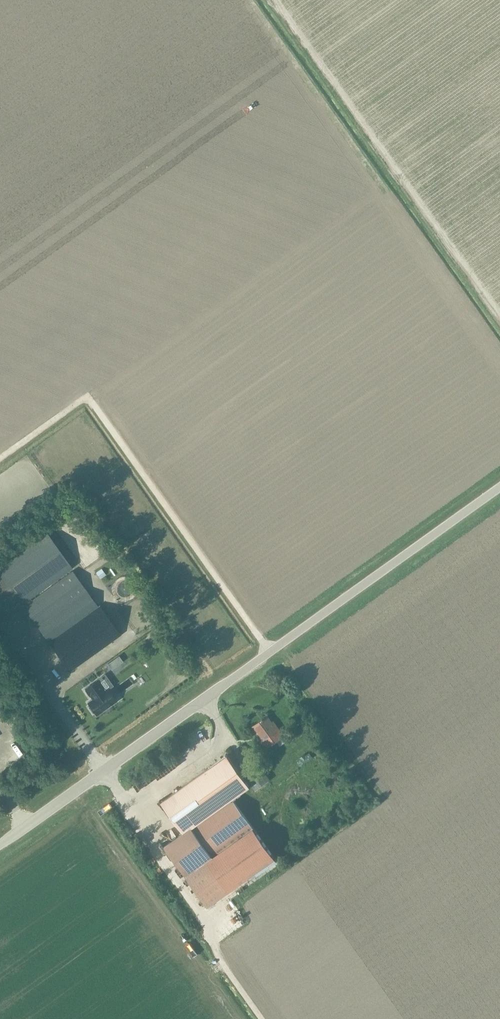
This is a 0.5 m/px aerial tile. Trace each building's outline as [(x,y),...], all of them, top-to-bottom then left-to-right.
[(0,565),(0,615),(19,601),(21,604),(73,566),(70,561),(67,564),(44,533),(0,565)] [(71,571),(23,606),(38,628),(87,593),(71,571)] [(97,607),(87,593),(38,628),(49,643),(97,607)] [(99,606),(97,607),(49,643),(70,671),(120,635),(99,606)] [(140,679),(145,691),(154,687),(149,675),(140,679)] [(86,690),(90,696),(93,699),(88,703),(90,706),(88,707),(93,714),(95,712),(97,715),(116,701),(108,689),(104,691),(97,681),(86,689),(86,690)] [(125,691),(128,697),(133,695),(131,688),(125,691)] [(266,749),(284,736),(273,721),(271,723),(267,716),(253,726),(263,740),(261,741),(266,749)] [(232,798),(233,799),(250,787),(227,755),(162,802),(183,832),(232,798)] [(243,773),(256,791),(269,781),(260,769),(257,771),(254,766),(243,773)] [(186,875),(253,827),(233,799),(232,798),(183,832),(164,845),(186,875)] [(275,858),(253,827),(186,875),(208,906),(275,858)] [(244,924),(236,928),(240,935),(248,930),(244,924)]
